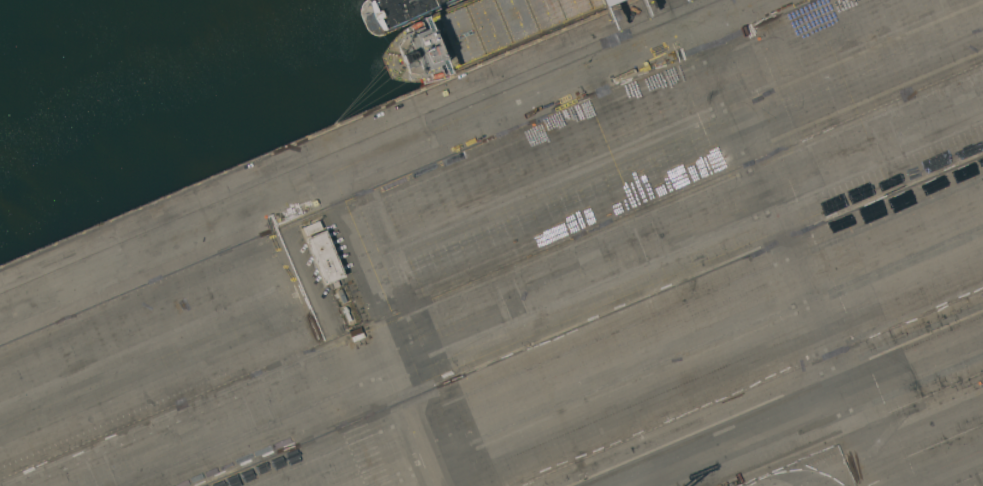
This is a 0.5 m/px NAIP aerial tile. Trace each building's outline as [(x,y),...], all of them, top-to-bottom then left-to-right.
[(318,221),(321,229),(306,236),(302,228),(318,221)] [(304,240),(325,231),(344,277),(323,286),(304,240)]
